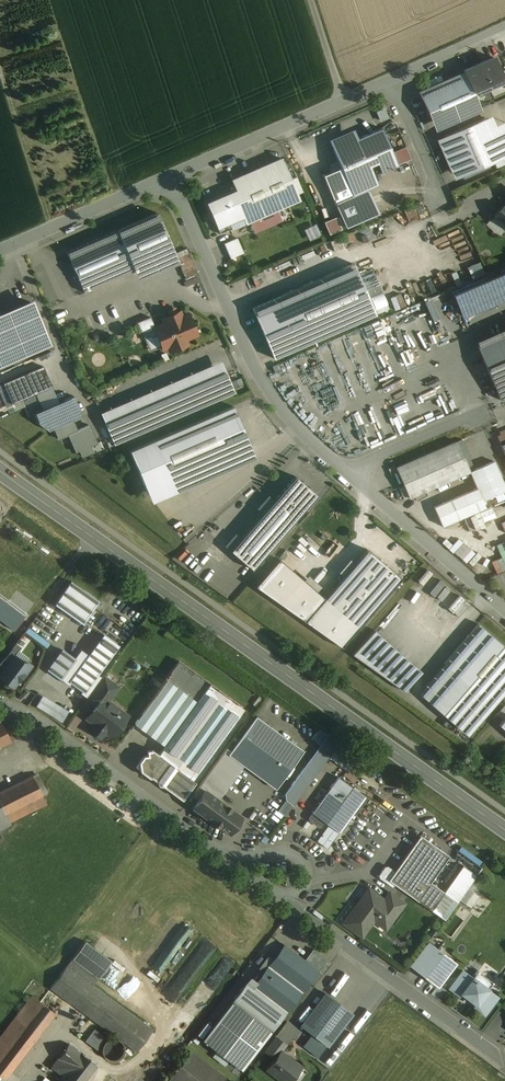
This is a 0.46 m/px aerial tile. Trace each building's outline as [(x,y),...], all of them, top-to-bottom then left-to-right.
[(493,57),(478,64),(493,97),(489,89),(504,82),(499,71),(493,57)] [(493,97),(478,64),(463,70),(465,75),(474,95),(489,89),(492,97),(493,97)] [(465,75),(425,93),(438,124),(478,106),(474,95),(465,75)] [(484,118),(443,136),(461,176),(492,162),(501,158),(484,118)] [(376,185),(372,175),(396,165),(380,128),(357,138),(353,130),(328,140),(340,168),(323,175),(345,227),(377,213),(366,189),(376,185)] [(492,162),(494,167),(504,162),(504,157),(501,158),(492,162)] [(280,159),(230,180),(235,191),(248,221),(262,215),(275,209),(298,199),(296,195),(289,180),(280,159)] [(302,192),(295,177),(289,180),(296,195),(302,192)] [(235,191),(206,204),(219,234),(248,221),(235,191)] [(494,215),(504,225),(504,203),(494,215)] [(275,209),(262,215),(267,226),(280,220),(275,209)] [(156,213),(116,230),(133,270),(173,253),(156,213)] [(262,215),(248,221),(253,232),(267,226),(262,215)] [(326,220),(332,232),(344,227),(338,215),(326,220)] [(307,227),(312,239),(323,235),(318,223),(307,227)] [(133,270),(116,230),(65,252),(83,292),(133,270)] [(242,253),(236,238),(223,243),(229,258),(242,253)] [(472,274),(485,269),(482,261),(469,266),(472,274)] [(352,263),(251,307),(273,358),(374,314),(352,263)] [(452,294),(461,315),(504,296),(504,272),(452,294)] [(48,345),(30,303),(0,315),(0,365),(48,345)] [(186,313),(181,315),(179,311),(161,319),(163,323),(153,327),(162,349),(167,347),(169,351),(186,343),(185,339),(195,335),(186,313)] [(478,350),(500,400),(504,397),(504,339),(478,350)] [(42,366),(2,383),(10,403),(20,399),(36,392),(50,386),(42,366)] [(220,366),(99,418),(112,448),(233,396),(220,366)] [(36,392),(20,399),(27,416),(33,414),(33,413),(43,408),(36,392)] [(43,408),(33,413),(33,414),(37,423),(47,430),(53,428),(72,419),(81,415),(73,396),(43,408)] [(232,406),(128,451),(151,503),(255,458),(232,406)] [(77,430),(72,419),(53,428),(58,440),(68,435),(75,453),(79,451),(81,457),(92,452),(90,446),(97,443),(89,425),(77,430)] [(497,436),(504,456),(504,433),(497,436)] [(402,484),(462,457),(456,441),(425,454),(395,467),(402,484)] [(462,457),(402,484),(408,497),(439,483),(469,471),(462,457)] [(469,472),(476,488),(453,499),(433,507),(441,526),(453,521),(464,517),(485,507),(482,501),(504,491),(504,488),(493,461),(469,472)] [(294,476),(229,551),(251,569),(316,495),(294,476)] [(203,557),(211,564),(220,554),(212,546),(203,557)] [(366,549),(324,599),(279,559),(255,586),(341,646),(356,628),(400,578),(366,549)] [(98,601),(70,581),(55,603),(82,622),(98,601)] [(0,598),(0,620),(14,630),(24,616),(0,598)] [(478,624),(417,693),(467,736),(504,693),(504,647),(478,624)] [(421,672),(373,629),(352,654),(403,691),(421,672)] [(82,664),(62,650),(48,670),(68,685),(70,682),(82,691),(83,692),(96,674),(117,645),(103,635),(82,664)] [(16,644),(4,659),(9,663),(14,656),(21,647),(16,644)] [(0,675),(0,678),(13,687),(22,674),(24,676),(31,666),(26,662),(25,664),(14,656),(9,663),(0,675)] [(162,748),(157,754),(151,750),(146,751),(147,755),(142,756),(138,762),(139,770),(148,777),(150,777),(181,799),(188,789),(245,710),(178,661),(165,679),(196,701),(162,748)] [(96,674),(83,692),(82,691),(80,694),(86,698),(101,677),(96,674)] [(115,687),(102,677),(101,677),(86,698),(95,705),(101,697),(105,701),(115,687)] [(131,726),(162,748),(196,701),(165,679),(131,726)] [(68,711),(41,695),(35,706),(61,722),(68,711)] [(105,701),(101,697),(95,705),(86,718),(93,723),(90,727),(103,736),(105,732),(112,737),(113,736),(111,735),(123,718),(110,708),(112,705),(105,701)] [(300,751),(255,718),(230,754),(229,754),(239,761),(235,767),(238,769),(239,770),(243,764),(274,787),(300,751)] [(9,742),(0,725),(0,746),(9,742)] [(328,733),(284,794),(285,800),(292,806),(339,741),(328,733)] [(224,750),(198,786),(204,790),(216,799),(238,769),(235,767),(239,761),(229,754),(230,754),(224,750)] [(0,792),(0,806),(4,814),(5,814),(42,796),(32,776),(0,792)] [(337,777),(311,813),(312,813),(323,822),(338,832),(341,829),(344,824),(364,796),(337,777)] [(198,786),(193,793),(199,796),(204,790),(198,786)] [(188,789),(181,799),(186,803),(193,793),(188,789)] [(216,799),(204,790),(199,796),(192,807),(193,808),(192,809),(192,811),(198,815),(200,813),(227,833),(239,816),(216,799)] [(285,800),(277,811),(285,816),(292,806),(285,800)] [(0,806),(0,829),(10,824),(5,814),(4,814),(0,806)] [(323,822),(312,813),(309,818),(310,820),(318,826),(320,826),(323,822)] [(394,871),(388,880),(394,884),(430,910),(443,892),(429,882),(448,856),(419,835),(394,871)] [(387,866),(384,866),(378,875),(378,877),(392,887),(394,884),(388,880),(394,871),(387,866)] [(368,889),(344,923),(361,935),(374,916),(377,918),(378,917),(387,924),(402,903),(389,893),(383,901),(368,889)] [(444,931),(454,938),(461,929),(457,927),(460,922),(454,917),(444,931)] [(110,961),(84,941),(66,966),(90,984),(93,979),(95,981),(110,961)] [(454,963),(427,942),(410,965),(437,986),(454,963)] [(251,987),(285,1012),(316,971),(317,970),(303,960),(283,945),(273,959),(263,972),(251,987)] [(322,975),(331,963),(312,949),(303,960),(317,970),(316,971),(322,975)] [(267,955),(257,968),(263,972),(273,959),(267,955)] [(152,1030),(107,997),(110,993),(107,990),(106,991),(107,992),(105,995),(101,992),(104,988),(95,981),(93,979),(90,984),(66,966),(49,988),(104,1028),(103,1029),(108,1033),(109,1032),(136,1052),(152,1030)] [(492,982),(477,971),(472,978),(462,971),(449,988),(459,995),(461,993),(463,995),(463,996),(471,1003),(472,1002),(474,1004),(473,1006),(483,1013),(496,996),(487,989),(492,982)] [(285,1012),(251,987),(245,982),(231,1001),(270,1030),(271,1030),(285,1012)] [(324,993),(300,1025),(327,1045),(351,1013),(324,993)] [(55,1014),(31,996),(15,1017),(38,1035),(55,1014)] [(270,1030),(231,1001),(201,1040),(240,1070),(270,1030)] [(77,1016),(74,1020),(78,1024),(79,1023),(82,1019),(77,1016)] [(15,1017),(0,1037),(0,1076),(4,1079),(38,1035),(15,1017)] [(93,1029),(85,1041),(96,1049),(105,1038),(93,1029)] [(102,1046),(101,1050),(102,1055),(105,1058),(108,1061),(113,1061),(117,1060),(121,1058),(123,1054),(124,1050),(123,1045),(120,1042),(117,1039),(112,1039),(108,1040),(104,1042),(102,1046)] [(68,1044),(50,1067),(61,1075),(57,1080),(84,1080),(96,1066),(68,1044)] [(280,1051),(266,1069),(282,1080),(289,1080),(300,1066),(280,1051)] [(190,1052),(169,1079),(171,1080),(228,1080),(190,1052)]
